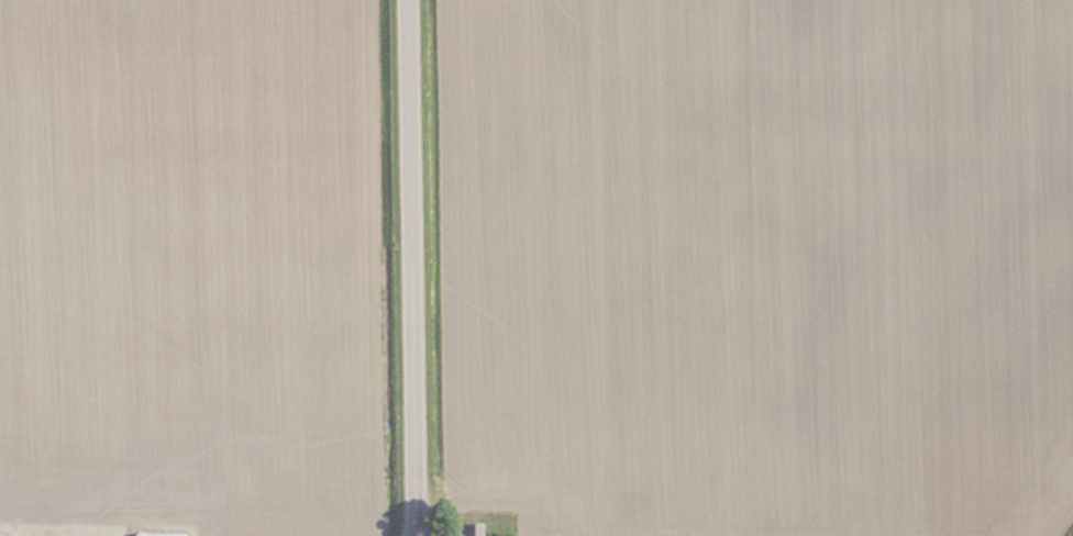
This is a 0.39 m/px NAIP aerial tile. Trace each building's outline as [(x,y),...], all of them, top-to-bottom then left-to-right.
[(453,522),(453,535),(477,535),(477,522),(453,522)]
